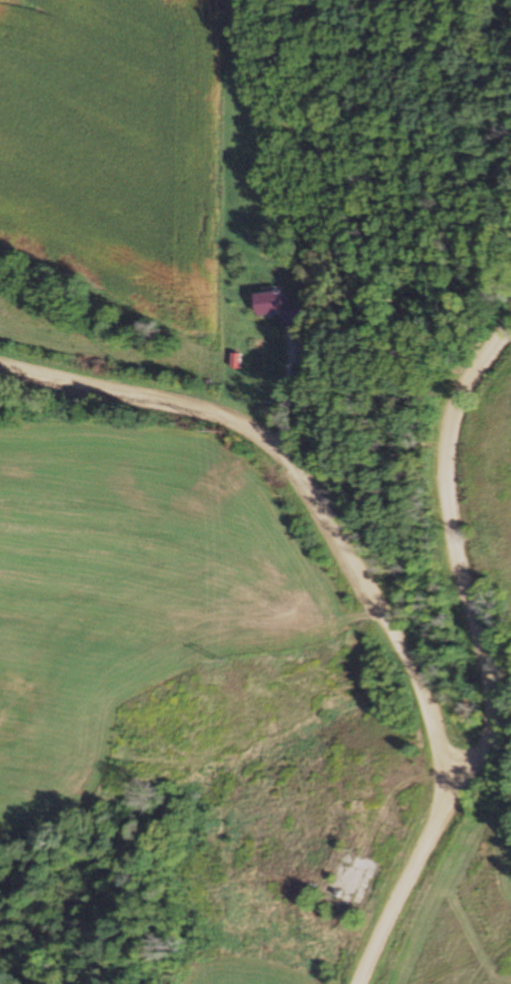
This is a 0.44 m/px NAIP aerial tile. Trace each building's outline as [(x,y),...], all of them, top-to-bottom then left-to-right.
[(290,331),(309,329),(307,309),(296,311),(294,290),(259,294),(261,316),(288,313),(290,331)] [(356,890),(365,866),(357,863),(362,849),(349,844),(335,883),(356,890)]
